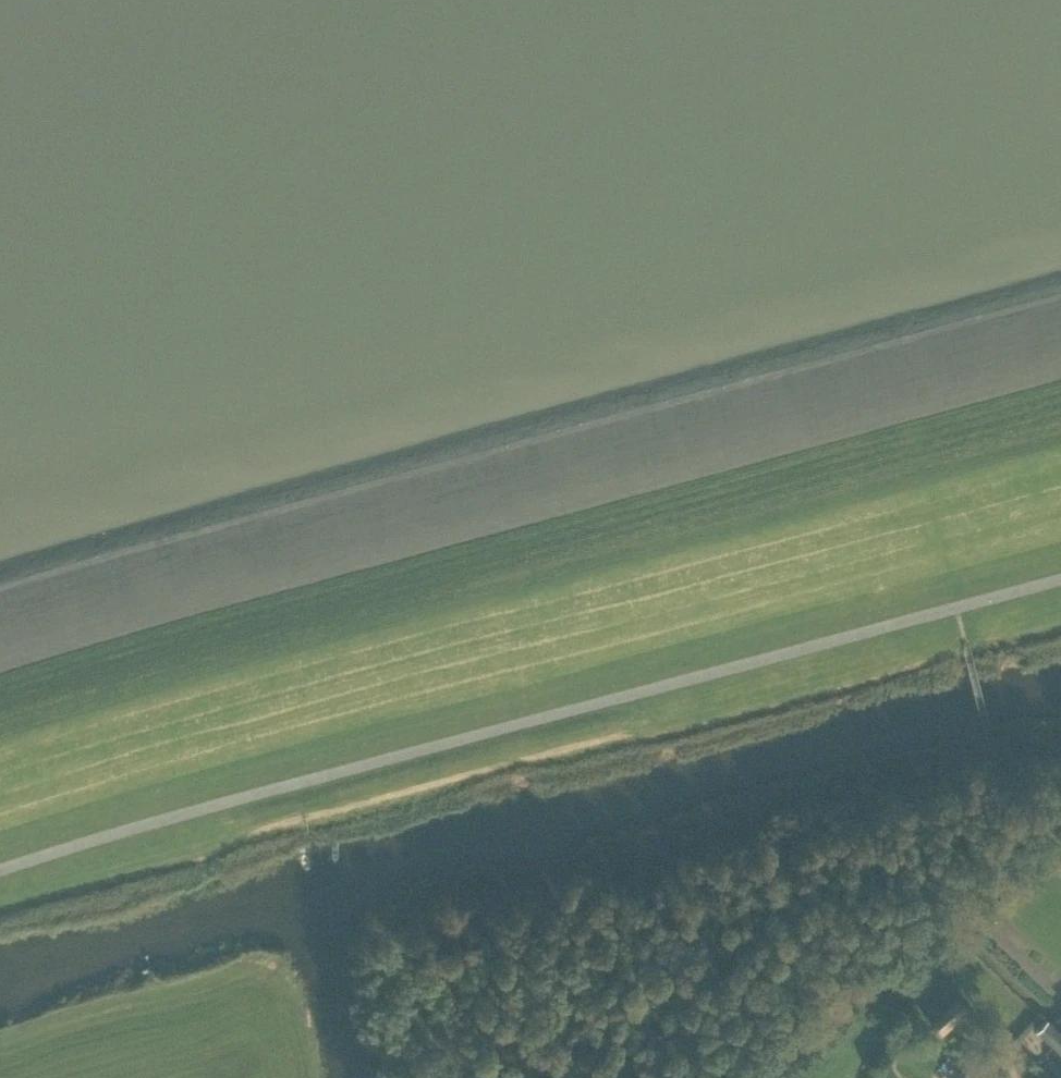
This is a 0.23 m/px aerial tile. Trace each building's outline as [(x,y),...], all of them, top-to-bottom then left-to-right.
[(933,1022),(945,1035),(972,1008),(960,996),(933,1022)] [(1060,1051),(1060,1030),(1051,1021),(1041,1032),(1060,1051)]
